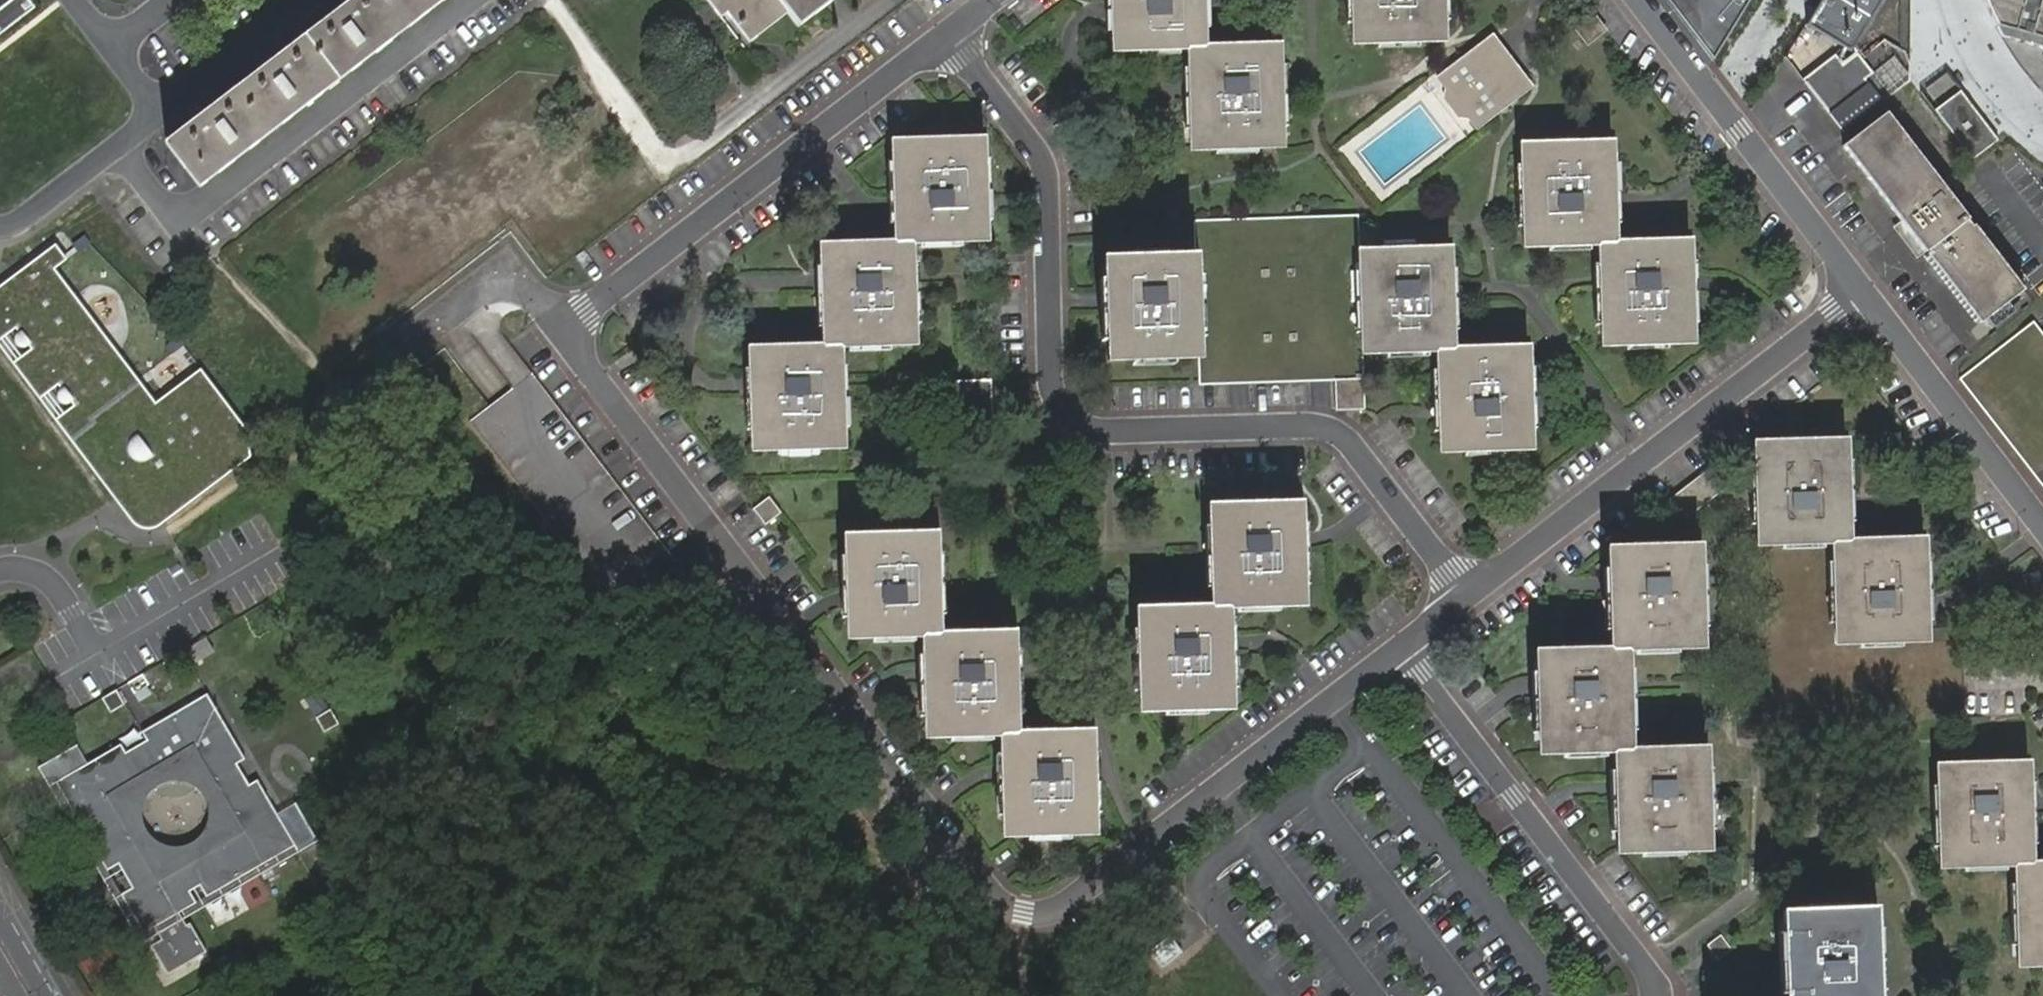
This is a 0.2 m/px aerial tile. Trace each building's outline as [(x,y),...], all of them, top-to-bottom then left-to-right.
[(35,5),(31,0),(13,0),(0,10),(0,32),(35,5)] [(165,145),(196,186),(439,0),(354,0),(165,145)] [(774,0),(707,0),(742,45),(785,15),(774,0)] [(785,15),(796,28),(833,0),(774,0),(785,15)] [(1112,32),(1111,0),(1103,0),(1104,12),(1104,33),(1112,32)] [(1112,32),(1113,53),(1136,52),(1178,50),(1188,50),(1202,49),(1201,28),(1200,0),(1111,0),(1112,32)] [(1351,0),(1344,0),(1345,28),(1352,27),(1351,0)] [(1352,27),(1353,47),(1379,47),(1419,45),(1445,44),(1444,23),(1443,0),(1351,0),(1352,27)] [(1716,61),(1753,0),(1670,0),(1716,61)] [(1811,29),(1829,0),(1820,0),(1805,25),(1811,29)] [(1811,29),(1850,54),(1884,0),(1829,0),(1811,29)] [(1998,31),(2042,43),(2042,0),(1984,0),(1998,31)] [(37,7),(35,5),(0,32),(0,34),(37,7)] [(1578,28),(1591,44),(1607,32),(1594,16),(1578,28)] [(1442,78),(1451,89),(1447,99),(1461,116),(1472,116),(1480,126),(1533,85),(1504,48),(1495,36),(1442,78)] [(1912,82),(1913,67),(1905,57),(1882,44),(1861,62),(1856,55),(1843,66),(1848,73),(1824,92),(1819,106),(1843,136),(1912,82)] [(1419,45),(1379,47),(1380,53),(1419,52),(1419,45)] [(1212,49),(1202,49),(1188,50),(1189,69),(1191,131),(1191,152),(1217,151),(1257,149),(1283,148),(1282,127),(1279,66),(1279,46),(1253,47),(1212,49)] [(1178,50),(1136,52),(1137,59),(1178,57),(1178,50)] [(1836,56),(1801,83),(1819,106),(1824,92),(1848,73),(1843,66),(1836,56)] [(1286,66),(1279,66),(1282,127),(1288,127),(1286,66)] [(1191,131),(1189,69),(1182,70),(1182,90),(1183,111),(1183,131),(1191,131)] [(1936,98),(1956,83),(1948,73),(1928,89),(1936,98)] [(1997,128),(1967,90),(1958,98),(1941,111),(1980,160),(2006,139),(1997,128)] [(1988,250),(1991,248),(1890,114),(1888,116),(1967,223),(1981,240),(1988,250)] [(1888,116),(1845,149),(1926,255),(1967,223),(1888,116)] [(915,138),(915,145),(956,143),(956,136),(915,138)] [(1543,141),(1543,147),(1583,146),(1583,139),(1543,141)] [(891,164),(894,224),(894,246),(908,245),(920,245),(961,243),(984,242),(983,221),(981,161),(980,141),(956,143),(915,145),(890,146),(891,164)] [(1518,166),(1520,228),(1521,250),(1545,249),(1586,248),(1595,248),(1610,248),(1609,226),(1608,163),(1608,145),(1583,146),(1543,147),(1518,148),(1518,166)] [(988,161),(981,161),(983,221),(991,221),(988,161)] [(885,225),(894,224),(891,164),(882,165),(883,178),(884,192),(884,204),(885,225)] [(1513,228),(1520,228),(1518,166),(1511,167),(1513,228)] [(1926,255),(1939,272),(1981,240),(1967,223),(1926,255)] [(842,248),(882,246),(881,239),(842,241),(842,248)] [(1947,282),(1988,250),(1981,240),(1939,272),(1947,282)] [(960,250),(961,243),(920,245),(919,251),(960,250)] [(908,245),(894,246),(882,246),(842,248),(818,250),(819,267),(821,329),(821,348),(836,348),(846,348),(886,346),(911,345),(911,326),(909,264),(908,245)] [(1620,247),(1610,248),(1595,248),(1596,268),(1597,328),(1597,348),(1623,347),(1663,347),(1689,345),(1688,325),(1687,265),(1686,245),(1661,246),(1620,247)] [(0,282),(0,339),(131,536),(258,453),(200,367),(147,402),(56,265),(64,259),(55,246),(0,282)] [(1379,247),(1379,255),(1420,254),(1421,246),(1379,247)] [(2021,289),(1991,248),(1988,250),(2018,291),(2021,289)] [(2018,291),(1988,250),(1947,282),(1977,322),(2018,291)] [(1379,255),(1355,256),(1355,274),(1358,335),(1359,356),(1382,355),(1423,354),(1433,354),(1448,353),(1447,333),(1446,272),(1445,252),(1420,254),(1379,255)] [(1125,263),(1166,261),(1166,255),(1125,256),(1125,263)] [(1192,280),(1191,260),(1166,261),(1125,263),(1101,263),(1101,283),(1102,342),(1104,363),(1128,362),(1170,361),(1194,360),(1194,340),(1192,280)] [(915,265),(909,264),(911,326),(918,325),(915,265)] [(814,329),(821,329),(819,267),(811,268),(812,285),(814,329)] [(1597,328),(1596,268),(1588,269),(1589,329),(1597,328)] [(1453,272),(1446,272),(1447,333),(1455,332),(1454,311),(1454,290),(1453,272)] [(1095,343),(1102,342),(1101,283),(1094,284),(1094,298),(1094,305),(1095,343)] [(507,393),(466,425),(618,621),(682,572),(678,566),(530,375),(486,319),(473,328),(462,336),(507,393)] [(1960,377),(2035,475),(2042,469),(2042,333),(2042,334),(2033,321),(1960,377)] [(1458,346),(1458,353),(1500,352),(1500,344),(1458,346)] [(836,348),(821,348),(812,348),(770,350),(745,351),(746,373),(747,433),(748,453),(775,452),(816,450),(840,449),(839,430),(837,369),(836,348)] [(1458,353),(1448,353),(1433,354),(1434,373),(1436,434),(1437,454),(1461,453),(1503,452),(1526,451),(1526,431),(1524,370),(1523,351),(1500,352),(1458,353)] [(1169,368),(1170,361),(1128,362),(1128,370),(1169,368)] [(843,370),(837,369),(839,430),(845,430),(843,370)] [(1530,370),(1524,370),(1526,431),(1532,432),(1531,410),(1530,370)] [(742,433),(747,433),(746,373),(739,373),(739,384),(740,394),(742,433)] [(1436,434),(1434,373),(1426,373),(1428,433),(1436,434)] [(952,380),(953,426),(990,424),(988,379),(952,380)] [(1361,413),(1360,381),(1328,382),(1328,384),(1330,414),(1361,413)] [(1778,436),(1778,444),(1819,443),(1818,435),(1778,436)] [(1753,465),(1754,525),(1754,545),(1780,545),(1823,543),(1833,543),(1847,542),(1846,523),(1845,462),(1844,442),(1819,443),(1778,444),(1752,445),(1753,465)] [(816,450),(775,452),(775,459),(817,457),(816,450)] [(1853,462),(1845,462),(1846,523),(1855,523),(1854,510),(1853,483),(1853,462)] [(1746,526),(1754,525),(1753,465),(1745,465),(1746,526)] [(2042,486),(2042,469),(2035,475),(2042,486)] [(754,510),(768,526),(783,514),(770,497),(754,510)] [(1212,525),(1214,586),(1215,608),(1229,607),(1240,607),(1280,605),(1306,604),(1305,584),(1303,523),(1302,503),(1278,504),(1236,505),(1212,506),(1212,525)] [(1309,523),(1303,523),(1305,584),(1311,584),(1310,537),(1309,523)] [(1207,587),(1214,586),(1212,525),(1205,526),(1207,587)] [(867,532),(868,539),(908,537),(908,530),(867,532)] [(1857,535),(1857,542),(1899,541),(1899,533),(1857,535)] [(842,558),(844,619),(845,641),(872,640),(913,639),(921,639),(935,638),(934,616),(933,555),(933,536),(908,537),(868,539),(841,539),(842,558)] [(1630,542),(1630,550),(1670,549),(1670,541),(1630,542)] [(1857,542),(1847,542),(1833,543),(1834,563),(1834,625),(1835,642),(1860,642),(1902,641),(1926,640),(1926,622),(1924,560),(1924,541),(1899,541),(1857,542)] [(1823,543),(1780,545),(1780,553),(1822,552),(1823,543)] [(1606,570),(1608,631),(1609,651),(1624,650),(1634,650),(1675,649),(1700,648),(1699,628),(1697,567),(1696,548),(1670,549),(1630,550),(1605,551),(1606,570)] [(939,555),(933,555),(934,616),(941,616),(939,555)] [(838,619),(844,619),(842,558),(835,558),(837,603),(838,619)] [(1933,560),(1924,560),(1926,622),(1934,622),(1934,600),(1933,560)] [(1834,625),(1834,563),(1824,564),(1826,625),(1834,625)] [(1705,567),(1697,567),(1699,628),(1708,628),(1705,567)] [(1600,631),(1608,631),(1606,570),(1598,570),(1598,580),(1598,584),(1599,614),(1600,631)] [(1165,610),(1206,608),(1205,600),(1165,602),(1165,610)] [(1229,607),(1215,608),(1206,608),(1165,610),(1140,611),(1141,629),(1143,689),(1143,711),(1168,710),(1209,708),(1234,708),(1232,686),(1230,626),(1229,607)] [(1237,625),(1230,626),(1232,686),(1239,686),(1239,664),(1238,645),(1237,636),(1237,625)] [(945,631),(946,637),(986,637),(986,629),(945,631)] [(1136,690),(1143,689),(1141,629),(1133,630),(1136,690)] [(946,637),(935,638),(921,639),(922,657),(924,719),(925,739),(947,738),(990,737),(997,737),(1014,736),(1014,715),(1012,654),(1011,635),(986,637),(946,637)] [(1902,641),(1860,642),(1860,651),(1902,649),(1902,641)] [(1559,653),(1600,652),(1600,644),(1559,646),(1559,653)] [(1675,657),(1675,649),(1634,650),(1634,658),(1675,657)] [(1624,650),(1609,651),(1608,651),(1600,652),(1559,653),(1535,654),(1536,677),(1538,737),(1539,756),(1563,755),(1604,754),(1613,753),(1627,753),(1627,734),(1625,673),(1624,650)] [(924,719),(922,657),(914,658),(914,678),(916,719),(924,719)] [(1633,673),(1625,673),(1627,734),(1636,733),(1633,673)] [(1530,737),(1538,737),(1536,677),(1528,677),(1529,690),(1530,719),(1530,737)] [(124,891),(148,931),(151,930),(155,937),(159,943),(148,950),(165,978),(204,955),(187,927),(181,930),(177,923),(173,916),(201,900),(194,888),(202,883),(210,894),(295,843),(278,814),(259,781),(249,786),(236,765),(245,759),(206,693),(142,731),(148,740),(127,752),(122,743),(89,762),(59,780),(110,868),(122,862),(135,886),(124,891)] [(1022,729),(1022,736),(1063,735),(1063,728),(1022,729)] [(1022,736),(1014,736),(997,737),(998,756),(999,817),(1000,837),(1026,837),(1067,835),(1090,834),(1089,814),(1087,752),(1087,734),(1063,735),(1022,736)] [(103,872),(116,895),(144,943),(155,937),(151,930),(148,931),(124,891),(135,886),(122,862),(110,868),(59,780),(89,762),(78,743),(41,766),(103,872)] [(1637,746),(1637,752),(1678,751),(1678,744),(1637,746)] [(1637,752),(1627,753),(1613,753),(1613,772),(1616,834),(1617,853),(1641,852),(1683,851),(1708,850),(1708,832),(1705,769),(1704,750),(1678,751),(1637,752)] [(1604,754),(1563,755),(1563,763),(1604,761),(1604,754)] [(999,817),(998,756),(991,756),(992,780),(993,816),(999,817)] [(1955,758),(1956,765),(1998,764),(1999,757),(1955,758)] [(1932,786),(1934,846),(1934,864),(1958,864),(2000,863),(2010,862),(2026,862),(2025,844),(2024,783),(2023,763),(1998,764),(1956,765),(1932,766),(1932,786)] [(1714,769),(1705,769),(1708,832),(1716,831),(1714,769)] [(1616,834),(1613,772),(1606,773),(1607,788),(1607,790),(1608,814),(1609,834),(1616,834)] [(2031,783),(2024,783),(2025,844),(2033,844),(2031,798),(2031,783)] [(201,900),(173,916),(177,923),(318,839),(298,803),(278,814),(295,843),(210,894),(202,883),(194,888),(201,900)] [(1067,835),(1026,837),(1026,843),(1068,841),(1067,835)] [(1683,851),(1641,852),(1642,861),(1683,861),(1683,851)] [(2034,862),(2026,862),(2010,862),(2010,883),(2011,943),(2012,964),(2038,963),(2042,962),(2042,862),(2034,862)] [(2000,863),(1958,864),(1958,874),(2001,872),(2000,863)] [(1799,901),(1800,909),(1839,908),(1839,900),(1799,901)] [(1776,991),(1776,995),(1865,995),(1865,988),(1864,926),(1864,907),(1839,908),(1800,909),(1773,909),(1775,929),(1776,991)] [(1701,945),(1712,960),(1726,950),(1714,935),(1701,945)]
